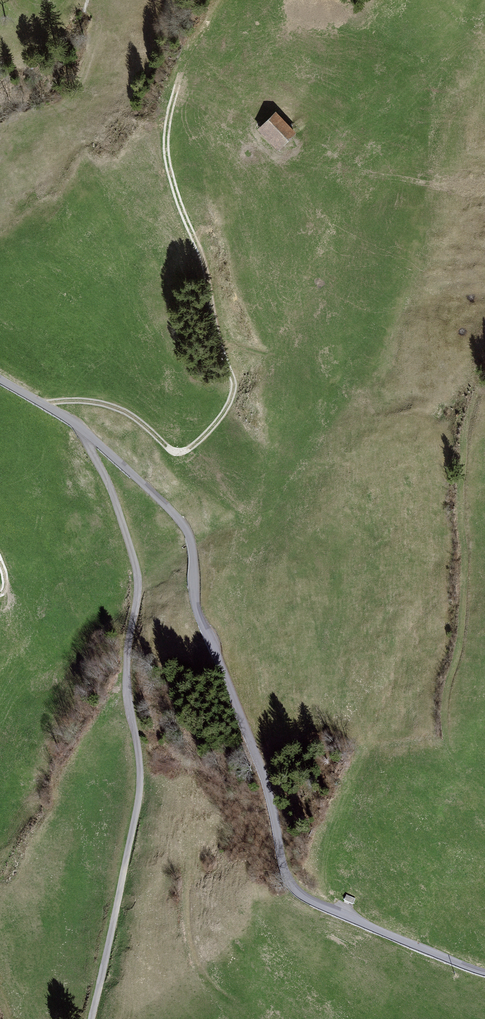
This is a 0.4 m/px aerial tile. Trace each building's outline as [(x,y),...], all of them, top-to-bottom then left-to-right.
[(275,109),(257,127),(278,149),(297,131),(275,109)] [(356,899),(346,895),(344,901),(353,905),(356,899)]
